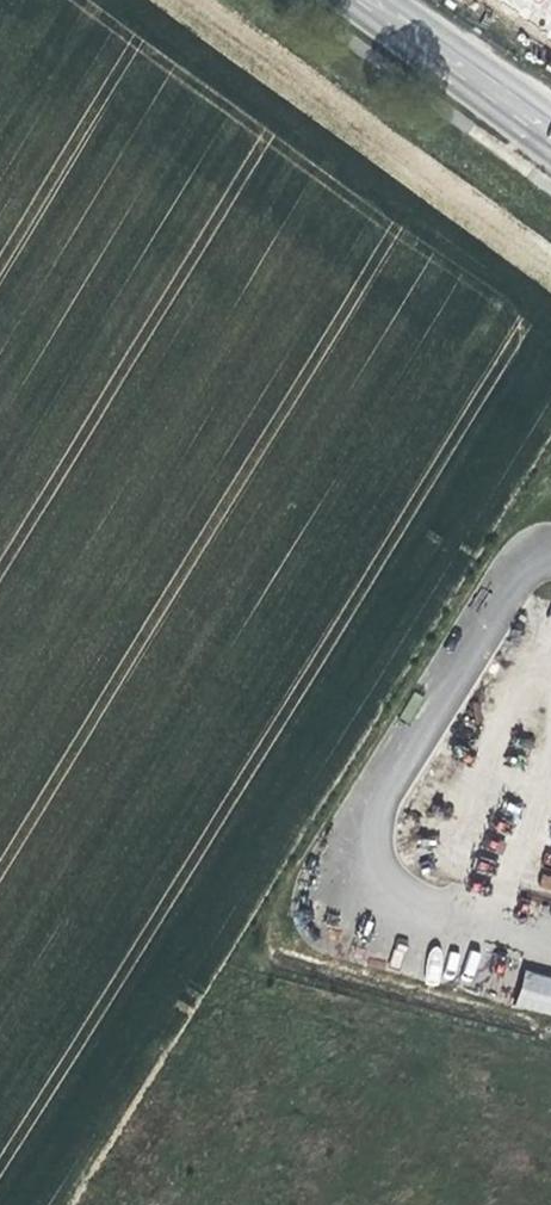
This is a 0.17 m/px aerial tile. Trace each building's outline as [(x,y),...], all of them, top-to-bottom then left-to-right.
[(550,36),(550,0),(501,0),(550,36)] [(524,972),(516,1008),(550,1016),(550,978),(524,972)]
